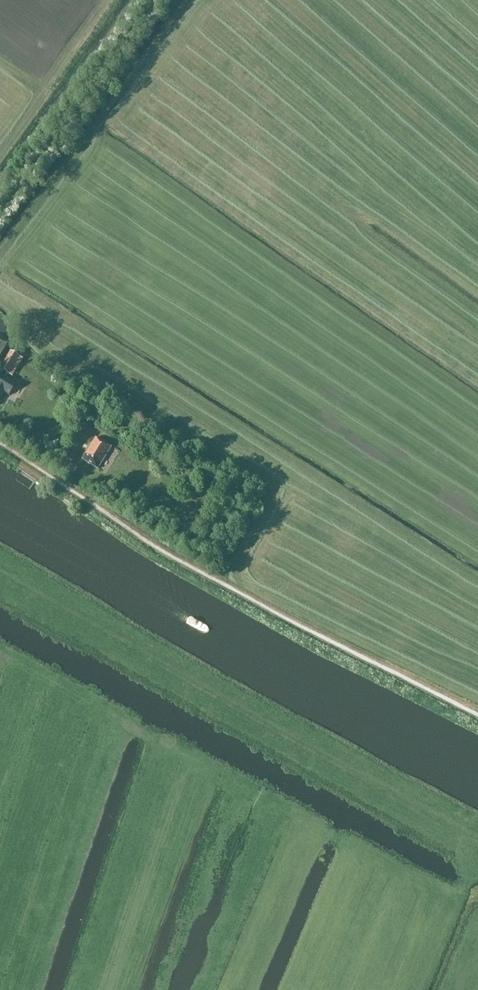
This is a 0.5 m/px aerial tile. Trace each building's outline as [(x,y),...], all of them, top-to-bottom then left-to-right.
[(0,328),(0,357),(9,342),(2,338),(6,332),(0,328)] [(2,396),(3,396),(4,393),(9,396),(16,385),(5,378),(8,374),(8,375),(19,357),(10,352),(0,369),(2,371),(0,374),(0,399),(2,396)] [(101,443),(95,439),(81,461),(96,470),(111,447),(102,442),(101,443)]
